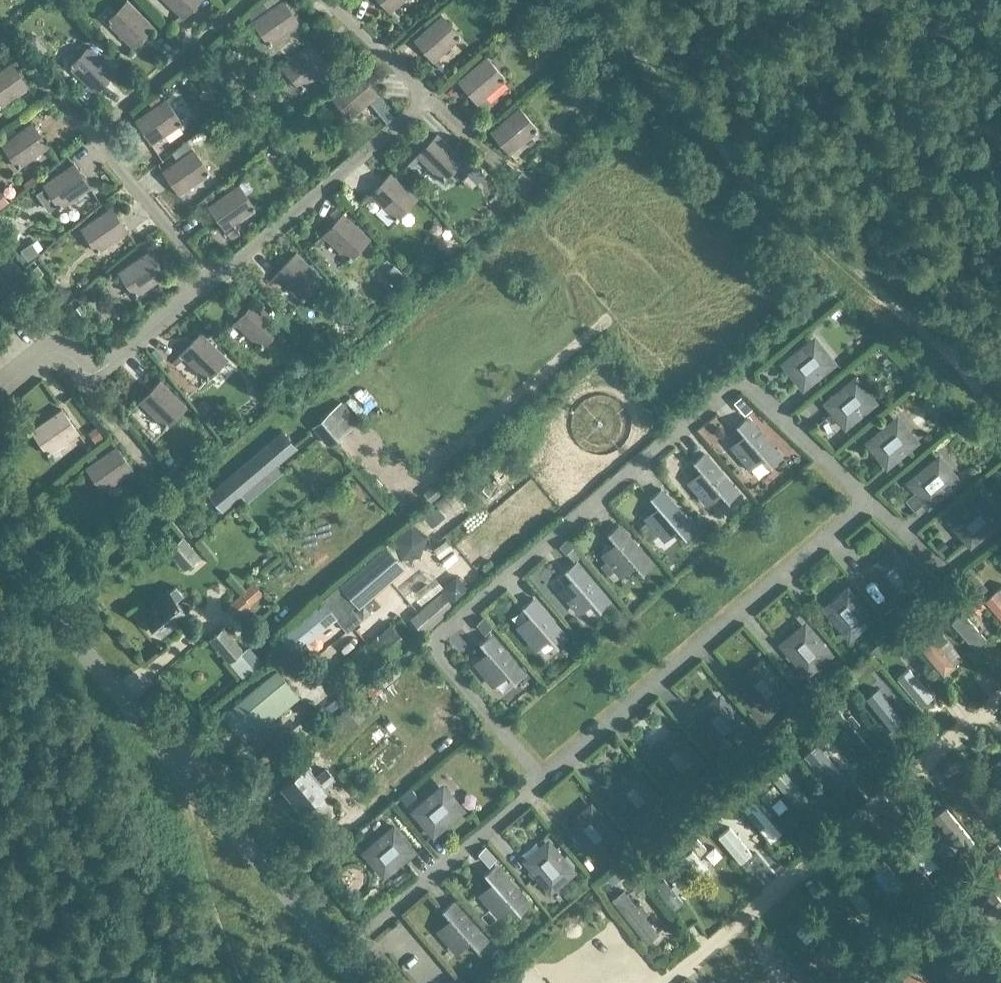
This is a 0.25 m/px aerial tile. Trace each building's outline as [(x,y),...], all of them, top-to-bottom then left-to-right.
[(105,20),(133,47),(155,25),(129,0),(125,0),(105,20)] [(184,18),(200,0),(165,0),(184,18)] [(300,23),(301,22),(285,0),(279,0),(252,19),(269,44),(300,23)] [(389,12),(403,0),(379,0),(389,12)] [(442,13),(413,38),(433,61),(462,35),(442,13)] [(516,43),(507,34),(497,42),(502,46),(509,47),(516,43)] [(36,35),(28,42),(38,54),(46,47),(36,35)] [(321,53),(317,49),(308,40),(281,67),(303,89),(330,62),(321,53)] [(89,43),(68,66),(95,92),(117,70),(89,43)] [(487,55),(477,63),(458,79),(477,103),(506,78),(487,55)] [(0,68),(0,105),(30,86),(12,60),(0,68)] [(375,97),(378,94),(379,93),(359,70),(330,95),(349,118),(375,97)] [(381,95),(398,108),(404,99),(387,86),(381,95)] [(152,143),(156,141),(183,122),(166,97),(134,118),(151,143),(152,143)] [(520,105),(490,130),(509,154),(539,129),(520,105)] [(32,120),(0,142),(18,168),(50,145),(32,120)] [(437,132),(408,162),(411,165),(419,157),(443,181),(464,159),(464,158),(469,152),(462,145),(456,151),(437,132)] [(162,150),(156,141),(152,143),(159,152),(162,150)] [(179,194),(183,191),(211,172),(193,147),(162,169),(179,194)] [(74,161),(42,183),(60,208),(91,186),(74,161)] [(396,221),(417,198),(390,172),(368,194),(372,198),(396,221)] [(533,181),(523,172),(515,180),(524,190),(533,181)] [(226,229),(229,227),(256,208),(239,182),(207,204),(225,229),(226,229)] [(364,206),(372,198),(368,194),(360,202),(364,206)] [(112,205),(80,226),(97,252),(129,230),(112,205)] [(322,234),(325,237),(350,260),(371,237),(343,211),(322,234)] [(233,238),(240,234),(236,227),(229,232),(233,238)] [(325,237),(322,234),(315,242),(318,245),(325,237)] [(21,268),(23,267),(0,240),(0,286),(13,275),(21,268)] [(39,252),(32,242),(21,250),(29,260),(39,252)] [(149,249),(118,270),(135,296),(166,274),(149,249)] [(275,273),(278,276),(303,299),(324,277),(296,250),(275,273)] [(45,271),(39,264),(29,272),(35,279),(45,271)] [(386,275),(397,285),(405,276),(394,266),(386,275)] [(21,268),(13,275),(21,284),(29,277),(21,268)] [(278,276),(275,273),(266,282),(270,285),(278,276)] [(281,324),(269,312),(255,298),(233,321),(261,347),(283,325),(281,324)] [(49,300),(42,306),(48,314),(55,308),(49,300)] [(273,308),(269,312),(281,324),(285,320),(273,308)] [(179,353),(180,353),(183,357),(207,380),(228,357),(201,331),(179,353)] [(805,344),(782,362),(802,387),(825,368),(805,344)] [(183,357),(180,353),(172,361),(176,364),(183,357)] [(160,378),(138,400),(166,427),(187,405),(160,378)] [(867,408),(846,383),(824,401),(844,426),(867,408)] [(750,407),(743,398),(735,404),(743,413),(750,407)] [(62,407),(30,429),(48,454),(79,432),(62,407)] [(330,411),(312,425),(329,445),(346,431),(330,411)] [(736,425),(744,434),(731,446),(747,466),(761,455),(770,465),(780,456),(746,416),(736,425)] [(886,466),(908,447),(888,422),(865,441),(886,466)] [(105,437),(101,432),(98,427),(90,432),(97,442),(105,437)] [(282,430),(266,443),(281,461),(297,447),(282,430)] [(98,457),(90,462),(85,466),(102,491),(134,469),(116,444),(98,457)] [(737,492),(703,452),(693,461),(701,470),(688,482),(704,502),(718,491),(727,501),(737,492)] [(90,462),(98,457),(95,453),(87,459),(90,462)] [(183,462),(182,460),(178,463),(169,470),(177,479),(188,469),(183,462)] [(928,505),(950,486),(930,462),(907,480),(928,505)] [(449,487),(440,478),(432,485),(440,495),(449,487)] [(238,498),(222,479),(207,492),(223,511),(238,498)] [(462,482),(455,488),(461,496),(469,491),(462,482)] [(695,528),(660,488),(650,497),(658,506),(645,517),(662,538),(676,526),(685,536),(695,528)] [(970,545),(992,526),(971,501),(949,520),(970,545)] [(445,516),(438,507),(425,517),(433,526),(445,516)] [(407,524),(391,538),(391,539),(398,558),(399,559),(420,558),(421,557),(425,537),(425,536),(409,524),(407,524)] [(607,533),(615,542),(603,554),(619,575),(633,563),(642,573),(652,564),(618,524),(607,533)] [(183,535),(169,548),(185,566),(199,554),(183,535)] [(566,540),(559,546),(566,553),(567,552),(572,557),(577,553),(566,540)] [(386,545),(368,561),(386,582),(404,566),(386,545)] [(896,560),(892,555),(876,569),(880,573),(876,577),(894,599),(919,578),(900,556),(896,560)] [(372,594),(386,582),(368,561),(341,585),(357,603),(359,606),(372,594)] [(565,569),(573,579),(560,590),(576,611),(590,599),(599,609),(609,600),(575,561),(565,569)] [(965,584),(975,574),(968,567),(958,577),(965,584)] [(457,576),(442,589),(454,602),(468,590),(457,576)] [(253,582),(241,592),(251,604),(263,594),(253,582)] [(352,607),(357,603),(341,585),(340,584),(321,599),(323,600),(336,618),(337,619),(348,632),(362,619),(355,611),(352,607)] [(168,591),(176,600),(183,594),(176,585),(168,591)] [(996,590),(984,600),(1000,618),(1000,587),(996,590)] [(176,600),(168,591),(167,589),(153,601),(155,603),(143,613),(161,633),(186,612),(176,600)] [(251,604),(241,592),(225,605),(235,617),(251,604)] [(423,632),(426,629),(454,606),(443,592),(412,618),(423,632)] [(372,594),(359,606),(360,607),(355,611),(362,619),(363,620),(372,612),(381,604),(372,594)] [(850,598),(846,594),(830,608),(834,612),(830,616),(849,638),(873,617),(854,595),(850,598)] [(522,606),(530,615),(518,627),(534,647),(548,636),(556,646),(567,637),(532,597),(522,606)] [(977,597),(970,603),(979,613),(986,607),(977,597)] [(320,603),(283,634),(279,636),(293,653),(336,618),(323,600),(320,603)] [(485,633),(492,627),(484,617),(476,624),(485,633)] [(977,651),(986,644),(964,619),(956,625),(956,626),(977,652),(977,651)] [(367,643),(337,669),(353,688),(384,663),(407,643),(390,623),(367,643)] [(229,661),(244,648),(224,626),(209,639),(229,661)] [(930,633),(928,631),(927,632),(922,627),(911,636),(942,674),(961,658),(936,628),(930,633)] [(808,634),(804,630),(788,644),(791,648),(787,652),(806,674),(831,653),(812,631),(808,634)] [(524,673),(490,634),(479,643),(487,652),(475,664),(491,684),(505,672),(513,682),(524,673)] [(580,646),(573,638),(565,646),(571,654),(580,646)] [(871,650),(877,657),(884,650),(878,644),(871,650)] [(246,646),(244,648),(229,661),(244,678),(262,663),(246,646)] [(929,693),(914,675),(904,663),(893,673),(917,703),(929,693)] [(765,671),(761,666),(745,680),(749,684),(745,688),(764,710),(788,689),(769,667),(765,671)] [(276,671),(225,714),(245,738),(297,695),(276,671)] [(382,687),(375,680),(366,689),(373,696),(382,687)] [(378,695),(384,703),(401,691),(394,682),(378,695)] [(863,700),(863,701),(889,734),(890,733),(900,725),(888,711),(895,705),(889,697),(882,703),(873,692),(863,700)] [(365,715),(353,701),(339,713),(351,727),(365,715)] [(722,707),(718,702),(702,716),(706,721),(702,724),(721,746),(745,725),(726,703),(722,707)] [(858,733),(853,728),(851,730),(843,721),(834,729),(856,755),(865,747),(855,735),(858,733)] [(679,743),(675,738),(659,752),(663,757),(659,760),(678,782),(702,762),(683,740),(679,743)] [(817,742),(803,754),(833,790),(847,779),(817,742)] [(325,787),(315,774),(306,764),(282,784),(301,807),(325,787)] [(325,766),(315,774),(325,787),(336,778),(325,766)] [(796,808),(805,801),(782,774),(776,779),(773,782),(796,808)] [(636,779),(633,775),(616,788),(620,793),(616,796),(635,818),(659,798),(641,776),(636,779)] [(761,777),(751,784),(760,795),(770,788),(761,777)] [(418,793),(411,786),(400,796),(406,803),(418,793)] [(432,835),(454,816),(434,791),(411,810),(432,835)] [(782,830),(763,808),(757,800),(755,797),(743,807),(765,834),(770,840),(782,830)] [(962,846),(971,839),(948,809),(938,817),(938,818),(961,846),(962,846)] [(594,815),(590,811),(574,825),(578,829),(573,833),(592,855),(617,834),(598,812),(594,815)] [(728,816),(711,830),(712,832),(731,853),(735,857),(745,848),(736,837),(742,832),(730,817),(728,816)] [(992,824),(1000,834),(1000,833),(1000,821),(999,818),(992,824)] [(371,844),(391,869),(414,850),(393,826),(371,844)] [(929,872),(938,865),(917,839),(907,846),(928,872),(929,872)] [(698,840),(693,845),(691,846),(700,855),(707,849),(698,840)] [(982,850),(975,842),(967,849),(974,857),(982,850)] [(990,851),(994,857),(1000,852),(1000,848),(998,844),(990,851)] [(664,845),(657,851),(662,857),(670,851),(664,845)] [(492,854),(486,846),(479,853),(486,860),(492,854)] [(551,852),(547,847),(531,861),(535,865),(531,869),(549,891),(574,870),(555,848),(551,852)] [(701,879),(709,871),(691,850),(682,858),(701,879)] [(906,885),(907,885),(882,856),(873,863),(878,869),(897,892),(898,892),(906,885)] [(673,909),(683,902),(651,863),(642,871),(673,909)] [(529,904),(495,864),(485,873),(493,882),(480,894),(497,914),(510,903),(519,913),(529,904)] [(945,870),(935,878),(943,888),(952,880),(945,870)] [(617,871),(606,879),(612,887),(623,878),(617,871)] [(642,881),(634,888),(640,896),(648,888),(642,881)] [(856,905),(864,914),(868,918),(876,911),(853,884),(845,891),(844,891),(856,905)] [(645,914),(637,904),(623,888),(611,898),(646,942),(659,932),(645,914)] [(889,891),(881,897),(887,904),(895,898),(889,891)] [(980,905),(991,918),(1000,909),(1000,898),(995,891),(980,905)] [(455,951),(468,939),(477,949),(487,940),(452,901),(442,910),(450,919),(438,930),(455,951)] [(827,951),(839,942),(812,911),(805,914),(805,915),(800,920),(800,921),(827,952),(827,951)] [(500,963),(509,955),(501,947),(492,954),(500,963)] [(769,956),(782,971),(790,980),(791,981),(792,980),(799,974),(800,973),(778,948),(769,956)] [(984,973),(987,971),(974,956),(962,966),(958,962),(946,972),(955,982),(992,982),(984,973)] [(900,982),(931,982),(906,971),(900,982)]
